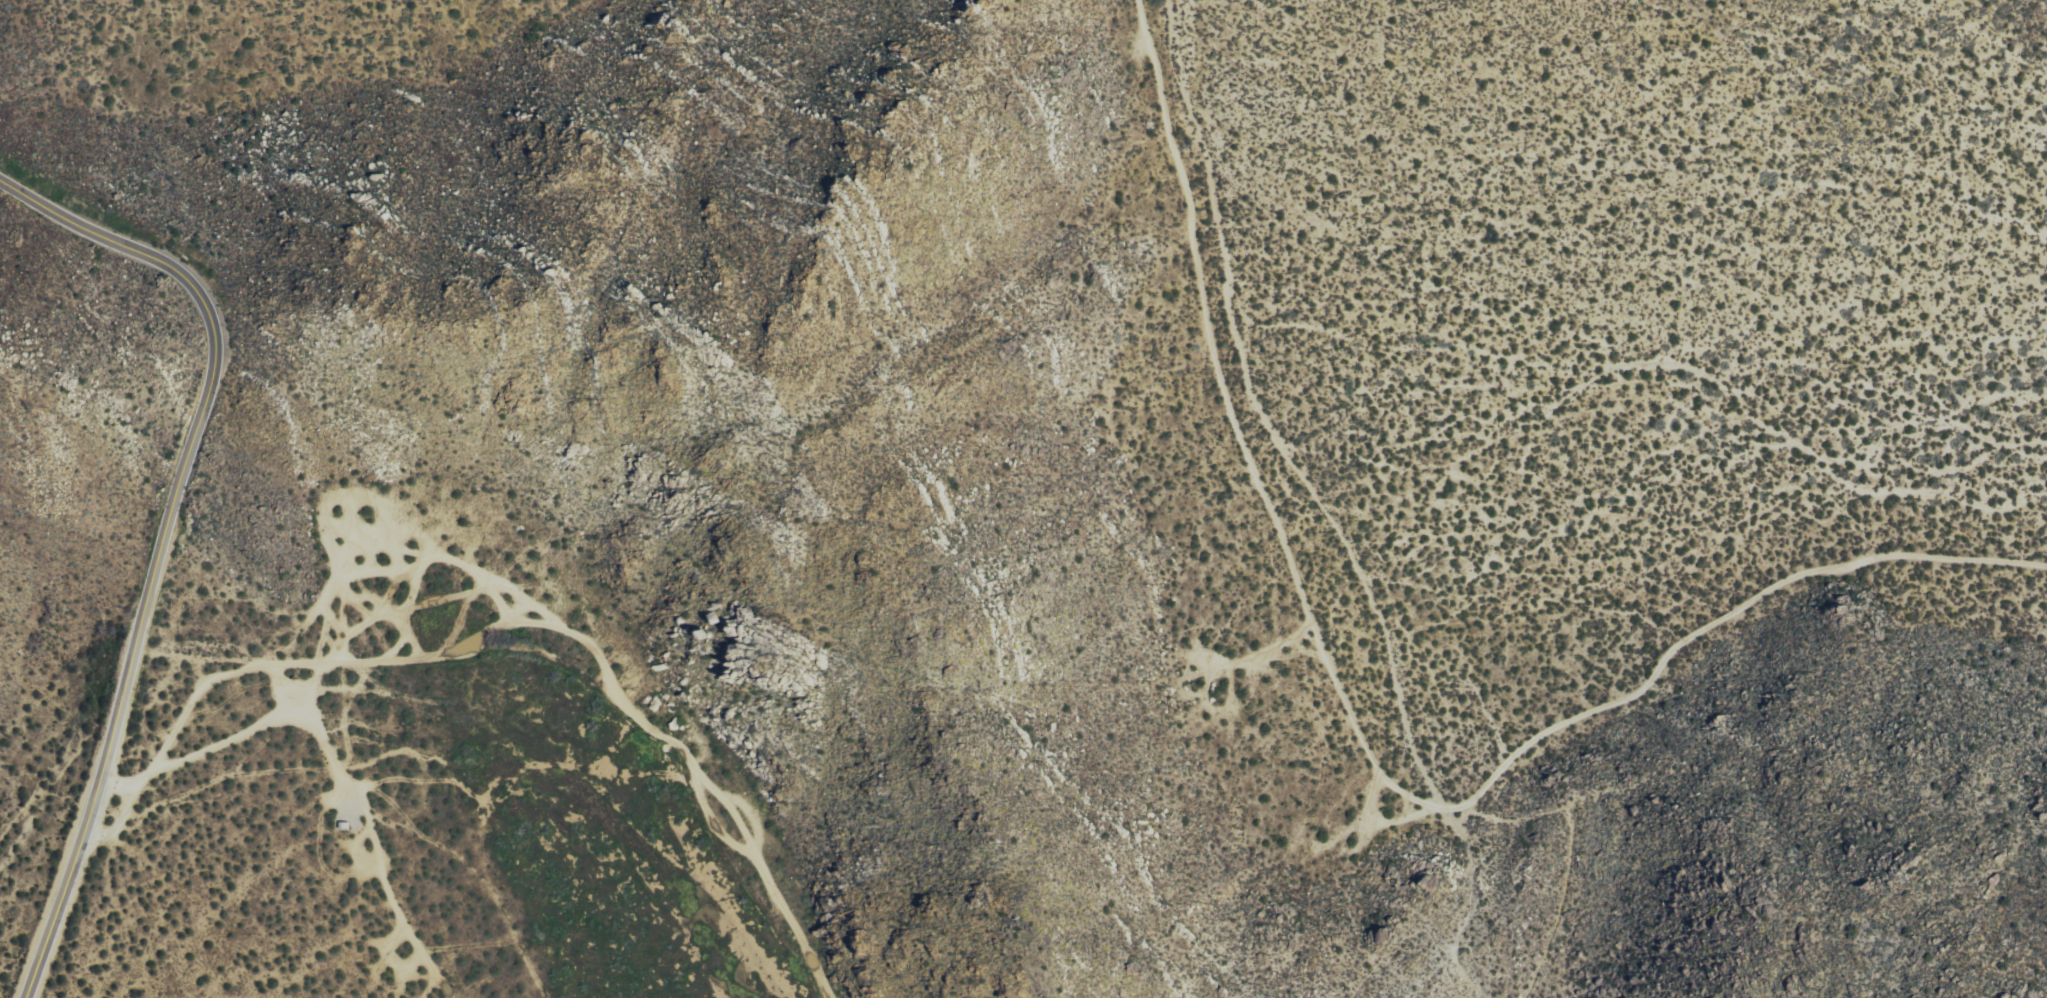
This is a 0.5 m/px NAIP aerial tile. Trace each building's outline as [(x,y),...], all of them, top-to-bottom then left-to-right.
[(338,825),(340,820),(349,823),(346,829),(338,825)]
